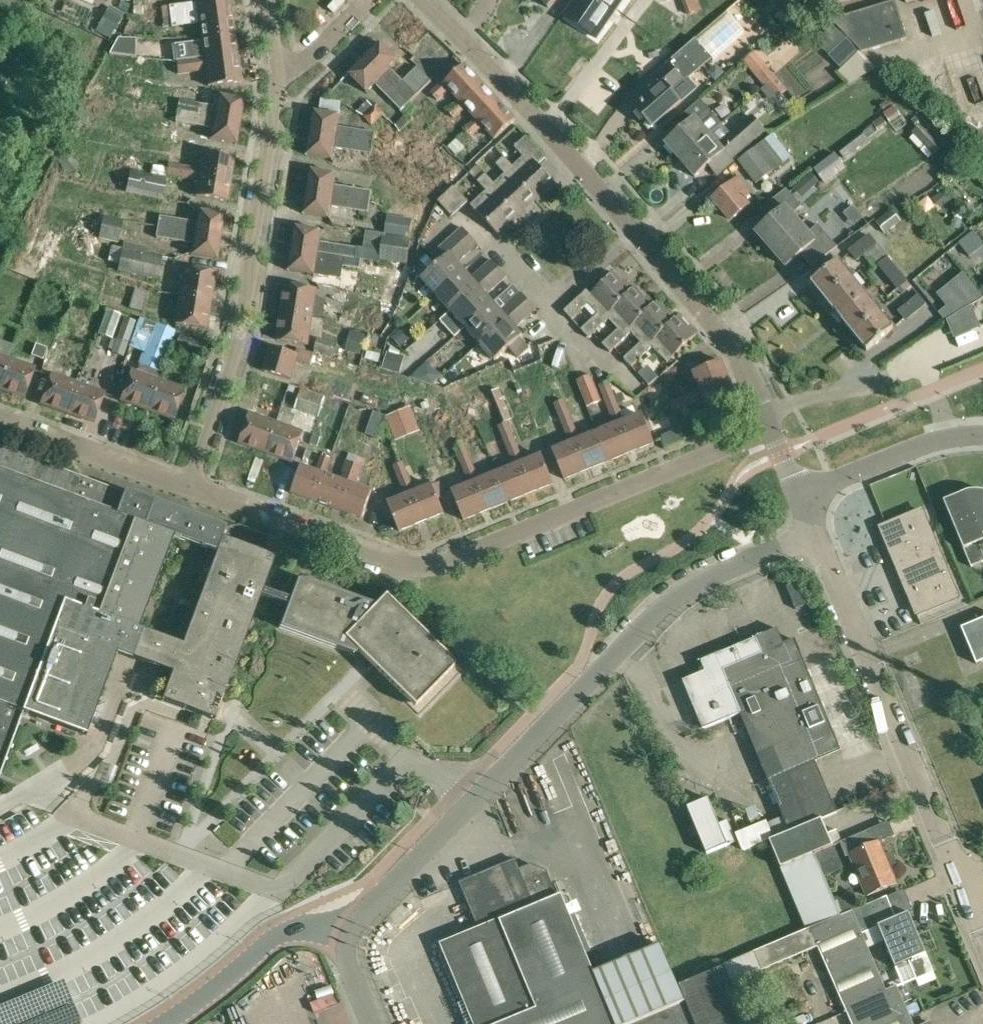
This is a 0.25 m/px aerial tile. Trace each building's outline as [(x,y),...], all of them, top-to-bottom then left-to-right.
[(206,39),(191,41),(193,61),(182,62),(183,76),(212,73),(213,84),(245,80),(236,0),(201,0),(206,39)] [(565,14),(598,37),(623,0),(575,0),(565,14)] [(693,13),(708,8),(705,0),(688,0),(693,13)] [(822,9),(852,0),(819,0),(822,9)] [(908,40),(895,1),(832,21),(863,54),(908,40)] [(110,37),(120,19),(107,11),(96,30),(110,37)] [(723,58),(753,30),(736,12),(706,40),(723,58)] [(652,128),(681,103),(680,102),(696,89),(687,78),(695,71),(696,73),(712,59),(713,60),(714,60),(696,39),(647,82),(655,91),(635,109),(652,128)] [(358,77),(372,91),(403,62),(389,47),(358,77)] [(777,77),(765,63),(753,73),(764,85),(765,85),(766,86),(777,77)] [(503,139),(520,120),(462,67),(437,94),(450,106),(449,107),(479,134),(488,125),(503,139)] [(777,77),(766,86),(777,99),(788,90),(777,77)] [(244,140),(245,98),(208,97),(208,92),(184,91),(183,123),(212,124),(212,139),(244,140)] [(665,142),(680,159),(719,126),(721,124),(700,100),(680,118),(686,124),(665,142)] [(311,146),(313,216),(340,215),(340,211),(378,210),(378,185),(343,186),(342,150),(369,150),(369,136),(381,136),(380,114),(366,115),(366,126),(349,126),(348,101),(342,101),(343,115),(327,115),(328,146),(311,146)] [(729,137),(719,126),(680,159),(695,177),(709,165),(717,175),(733,162),(730,159),(764,130),(752,117),(729,137)] [(863,131),(865,134),(841,153),(845,159),(869,140),(868,139),(888,126),(882,117),(873,123),(874,124),(863,131)] [(926,130),(918,136),(932,158),(941,152),(926,130)] [(773,133),(766,139),(738,160),(756,184),(784,162),(792,155),(773,133)] [(513,167),(540,196),(554,183),(539,166),(547,159),(527,137),(515,148),(523,157),(513,167)] [(240,153),(211,148),(203,194),(232,199),(240,153)] [(833,167),(841,161),(835,154),(827,159),(833,167)] [(540,196),(513,167),(505,157),(496,165),(505,175),(495,184),(522,213),(540,196)] [(373,160),(373,174),(394,175),(394,160),(373,160)] [(820,177),(829,170),(823,161),(814,168),(820,177)] [(522,213),(495,184),(486,175),(478,182),(487,192),(471,207),(477,213),(478,212),(498,235),(522,213)] [(169,199),(172,185),(135,177),(132,191),(169,199)] [(743,200),(752,193),(739,178),(713,200),(731,221),(749,206),(743,200)] [(453,217),(469,202),(455,187),(439,201),(453,217)] [(771,250),(800,225),(790,213),(799,205),(783,188),(768,205),(777,215),(756,233),(771,250)] [(892,209),(876,222),(885,233),(901,221),(892,209)] [(165,215),(163,238),(191,241),(182,324),(217,328),(230,214),(199,211),(198,219),(165,215)] [(394,223),(392,234),(407,236),(409,225),(394,223)] [(108,224),(104,238),(125,243),(129,230),(108,224)] [(302,275),(288,376),(302,378),(303,370),(312,371),(324,276),(365,282),(367,273),(385,276),(387,262),(414,266),(416,246),(387,242),(385,259),(364,256),(367,230),(331,225),(330,230),(309,228),(303,275),(302,275)] [(800,225),(771,250),(786,267),(807,249),(818,262),(837,248),(818,225),(808,234),(800,225)] [(464,241),(471,236),(464,228),(458,234),(464,241)] [(464,241),(458,234),(451,239),(458,247),(464,241)] [(898,290),(909,281),(870,234),(849,251),(857,261),(864,256),(874,269),(878,265),(898,290)] [(452,252),(446,258),(439,264),(423,279),(438,295),(465,271),(458,263),(479,244),(471,236),(464,241),(458,247),(451,239),(445,244),(452,252)] [(445,244),(439,250),(446,258),(452,252),(445,244)] [(446,258),(439,250),(432,256),(439,264),(446,258)] [(125,258),(123,272),(160,277),(162,264),(125,258)] [(472,279),(465,271),(438,295),(452,312),(500,269),(493,261),(472,279)] [(868,351),(894,330),(838,262),(812,283),(868,351)] [(452,312),(441,321),(456,338),(466,328),(494,304),(487,295),(507,278),(500,269),(452,312)] [(602,319),(632,292),(616,273),(593,294),(588,290),(565,311),(572,320),(589,305),(599,316),(602,319)] [(953,314),(972,300),(957,281),(938,296),(953,314)] [(602,319),(599,316),(582,330),(589,338),(611,318),(620,328),(625,333),(653,307),(636,288),(632,292),(602,319)] [(501,312),(494,304),(466,328),(481,345),(529,302),(522,294),(501,312)] [(906,321),(927,304),(919,294),(898,311),(906,321)] [(529,302),(481,345),(495,361),(509,349),(518,359),(529,349),(521,339),(523,337),(515,328),(536,310),(529,302)] [(625,333),(620,328),(603,344),(611,352),(632,333),(642,343),(645,347),(674,321),(658,303),(653,307),(625,333)] [(121,338),(126,313),(117,311),(112,336),(121,338)] [(645,347),(642,343),(624,359),(632,367),(654,348),(668,363),(674,357),(673,356),(696,336),(679,317),(674,321),(645,347)] [(412,337),(403,327),(392,337),(401,347),(412,337)] [(322,343),(321,352),(343,355),(344,346),(322,343)] [(13,366),(0,365),(0,386),(12,386),(13,366)] [(598,373),(583,378),(593,406),(608,401),(598,373)] [(127,404),(184,416),(190,390),(133,378),(127,404)] [(619,381),(608,383),(612,400),(623,397),(619,381)] [(102,422),(108,403),(53,385),(47,403),(102,422)] [(327,417),(330,403),(304,398),(301,413),(327,417)] [(420,407),(392,413),(397,438),(425,432),(420,407)] [(375,431),(387,434),(392,414),(380,411),(375,431)] [(242,447),(302,462),(310,426),(297,422),(294,433),(248,422),(242,447)] [(551,461),(553,465),(462,498),(468,516),(662,445),(654,423),(551,461)] [(22,712),(85,735),(116,652),(173,671),(163,700),(213,718),(232,668),(231,667),(257,595),(287,606),(279,628),(354,656),(356,651),(414,707),(455,665),(384,596),(371,608),(373,605),(297,577),(289,599),(260,588),(270,559),(220,541),(225,528),(124,490),(123,493),(0,447),(0,772),(22,712)] [(305,466),(296,494),(369,517),(383,473),(359,466),(355,482),(305,466)] [(977,490),(967,493),(944,502),(972,567),(982,563),(982,554),(979,544),(982,542),(982,492),(977,490)] [(396,512),(404,530),(452,511),(444,493),(396,512)] [(395,500),(397,509),(418,503),(415,494),(395,500)] [(901,567),(905,578),(906,581),(904,582),(917,615),(958,598),(922,511),(881,528),(898,568),(901,567)] [(962,628),(978,663),(982,661),(982,619),(962,628)] [(774,839),(821,820),(837,813),(815,761),(840,750),(794,639),(783,644),(776,628),(755,637),(756,638),(700,661),(705,671),(682,681),(703,729),(741,713),(784,817),(767,824),(774,839)] [(708,799),(688,808),(707,854),(737,841),(728,820),(719,824),(708,799)] [(821,820),(774,839),(770,841),(781,867),(832,846),(832,845),(821,820)] [(870,829),(832,845),(832,846),(834,845),(835,846),(839,844),(845,857),(850,855),(867,895),(896,883),(878,841),(875,843),(870,829)] [(834,845),(832,846),(781,867),(807,930),(852,911),(860,908),(853,891),(834,899),(824,877),(844,869),(835,846),(834,845)] [(685,1003),(685,1002),(662,945),(594,973),(562,894),(557,896),(547,871),(532,865),(520,869),(516,859),(460,882),(479,927),(440,943),(474,1023),(633,1023),(685,1003)] [(860,908),(852,911),(861,933),(873,929),(870,922),(893,912),(887,897),(887,896),(860,908)] [(807,930),(755,953),(763,972),(820,949),(851,1023),(913,1023),(897,986),(885,991),(861,934),(861,933),(852,911),(807,930)] [(904,915),(878,926),(895,966),(908,961),(916,980),(933,972),(915,929),(910,931),(904,915)] [(0,1005),(0,1023),(81,1023),(82,1023),(63,978),(0,1005)] [(685,1003),(633,1023),(694,1023),(685,1003)]
